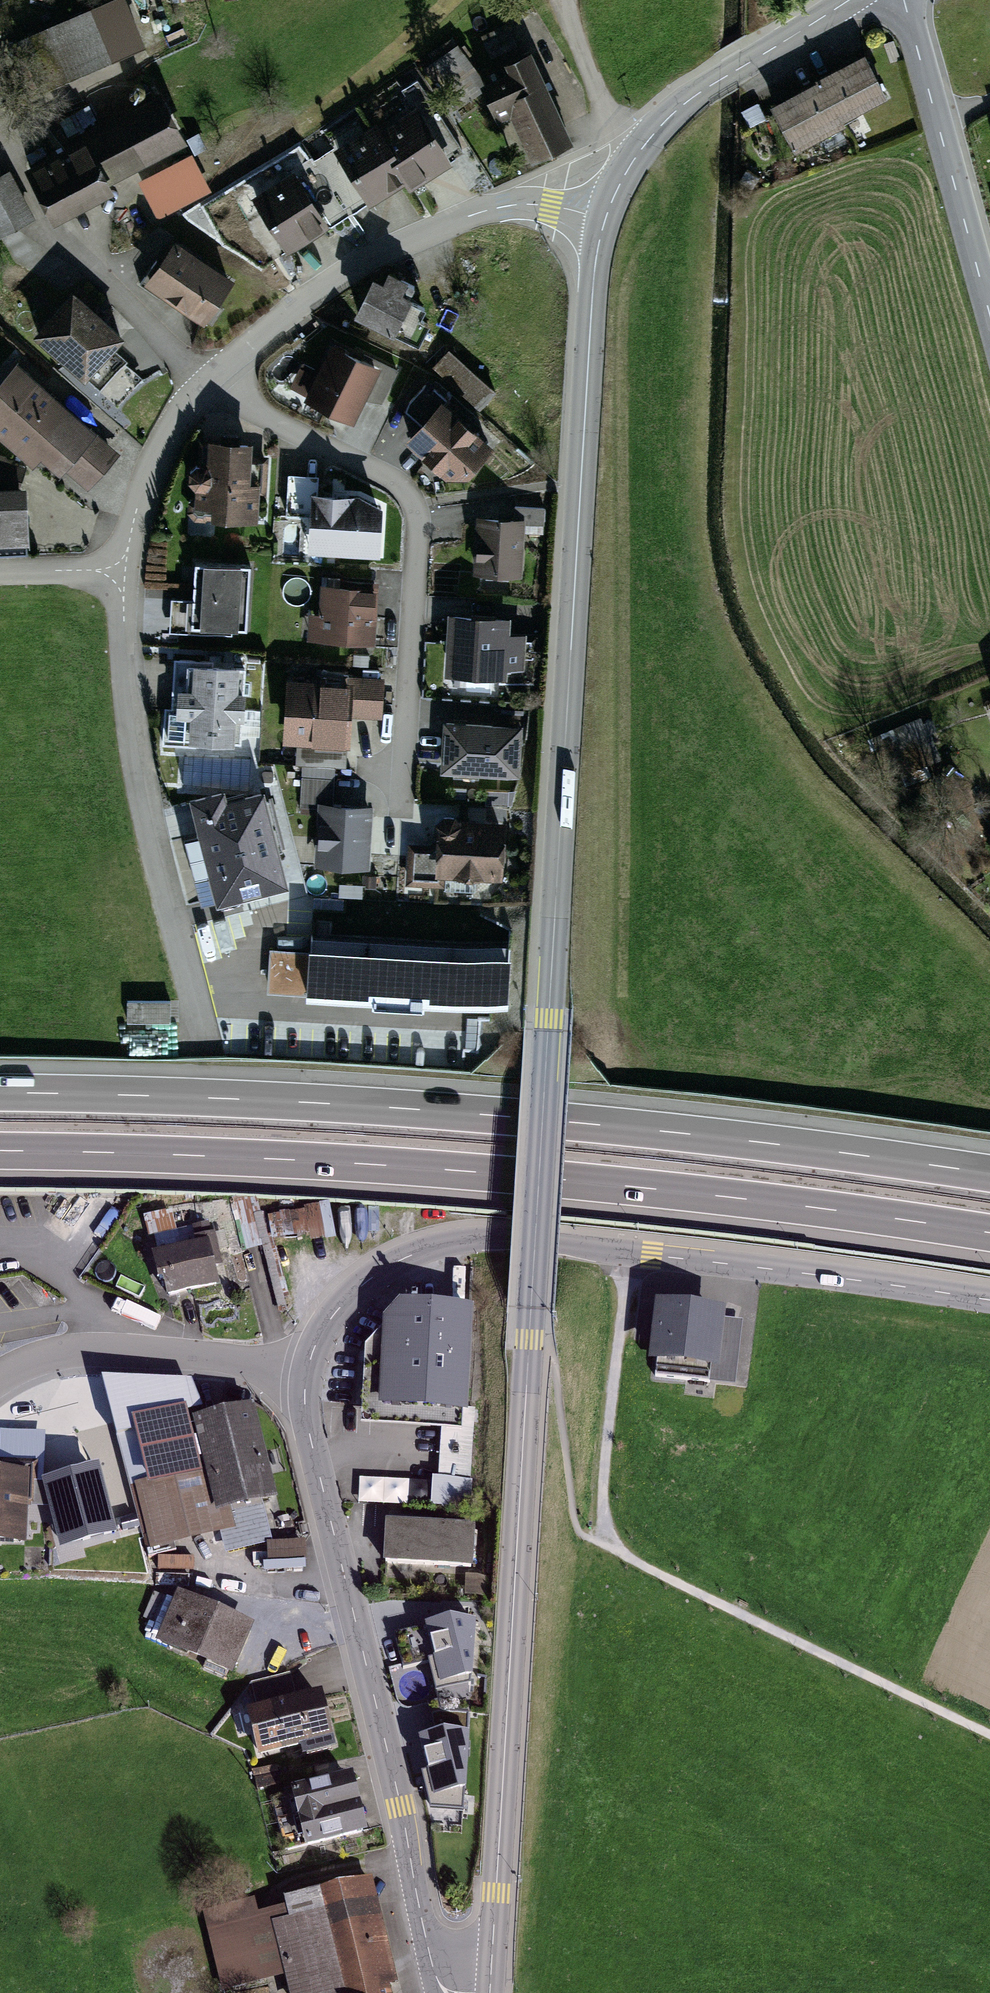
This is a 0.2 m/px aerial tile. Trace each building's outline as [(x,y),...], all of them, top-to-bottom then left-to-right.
[(30,19),(50,72),(147,36),(134,0),(81,0),(30,19)] [(535,164),(577,145),(536,54),(493,73),(535,164)] [(795,93),(769,108),(794,154),(892,101),(866,55),(841,69),(795,93)] [(163,97),(34,168),(55,206),(185,136),(163,97)] [(418,105),(382,127),(418,185),(454,163),(418,105)] [(380,129),(338,154),(374,214),(416,189),(380,129)] [(193,145),(138,172),(158,213),(213,186),(193,145)] [(297,178),(254,206),(290,259),(332,231),(297,178)] [(22,217),(0,182),(0,228),(1,230),(22,217)] [(243,283),(182,242),(156,279),(217,321),(243,283)] [(420,298),(375,275),(354,315),(399,338),(420,298)] [(80,294),(38,341),(90,387),(131,340),(80,294)] [(388,369),(329,342),(301,401),(360,428),(388,369)] [(450,352),(432,372),(474,409),(492,389),(450,352)] [(0,384),(0,425),(71,484),(107,441),(15,365),(0,384)] [(423,429),(409,445),(455,484),(475,482),(501,456),(447,406),(429,391),(407,415),(423,429)] [(269,449),(204,442),(196,518),(261,525),(269,449)] [(24,544),(24,490),(0,490),(0,544),(24,544)] [(364,496),(315,492),(309,552),(386,559),(389,512),(364,496)] [(528,524),(477,519),(471,576),(522,581),(528,524)] [(246,633),(252,567),(195,562),(190,628),(246,633)] [(382,588),(321,584),(317,641),(378,645),(382,588)] [(524,621),(451,614),(445,679),(518,686),(524,621)] [(252,668),(179,664),(175,747),(247,751),(252,668)] [(364,686),(293,680),(288,741),(359,747),(364,686)] [(502,722),(440,718),(436,774),(498,778),(502,722)] [(904,774),(942,762),(927,718),(889,731),(904,774)] [(194,804),(220,911),(294,893),(268,786),(194,804)] [(373,805),(320,801),(316,868),(369,871),(373,805)] [(505,820),(435,816),(431,873),(501,878),(505,820)] [(512,940),(317,934),(315,963),(285,961),(285,990),(509,1000),(512,940)] [(172,1019),(172,993),(129,993),(128,1018),(172,1019)] [(290,1211),(301,1235),(327,1223),(315,1199),(290,1211)] [(217,1256),(212,1236),(197,1240),(198,1247),(154,1258),(160,1279),(165,1278),(168,1295),(216,1284),(209,1258),(217,1256)] [(361,1357),(359,1429),(468,1433),(473,1313),(408,1311),(361,1357)] [(667,1315),(659,1379),(738,1389),(746,1325),(667,1315)] [(46,1398),(54,1432),(72,1428),(65,1394),(46,1398)] [(135,1510),(142,1537),(228,1516),(225,1504),(219,1505),(200,1427),(205,1425),(199,1404),(173,1410),(174,1416),(138,1425),(153,1482),(141,1485),(147,1507),(135,1510)] [(205,1425),(200,1427),(219,1505),(225,1504),(269,1493),(250,1414),(205,1425)] [(97,1458),(40,1474),(60,1544),(117,1528),(97,1458)] [(33,1466),(2,1464),(1,1476),(0,1476),(0,1539),(20,1539),(22,1504),(21,1502),(20,1502),(19,1501),(16,1501),(16,1493),(32,1494),(33,1466)] [(362,1475),(360,1498),(409,1501),(410,1477),(362,1475)] [(388,1524),(385,1562),(470,1567),(472,1529),(418,1526),(418,1519),(389,1517),(389,1524),(388,1524)] [(307,1556),(306,1532),(269,1534),(270,1559),(307,1556)] [(148,1558),(176,1550),(172,1536),(144,1543),(148,1558)] [(155,1622),(165,1599),(153,1594),(143,1617),(155,1622)] [(248,1629),(178,1599),(161,1639),(207,1659),(203,1667),(227,1677),(248,1629)] [(470,1684),(474,1622),(449,1621),(427,1627),(435,1661),(428,1663),(435,1692),(470,1684)] [(290,1704),(283,1675),(251,1683),(258,1712),(250,1714),(260,1754),(302,1743),(306,1756),(332,1749),(319,1697),(290,1704)] [(463,1812),(467,1735),(443,1733),(421,1739),(428,1773),(421,1774),(430,1810),(463,1812)] [(350,1778),(272,1798),(285,1850),(363,1831),(350,1778)] [(356,1884),(288,1900),(293,1920),(277,1923),(295,1992),(384,1992),(356,1884)] [(259,1979),(244,1921),(210,1929),(225,1988),(259,1979)] [(234,1991),(234,1992),(270,1992),(268,1984),(234,1991)]
